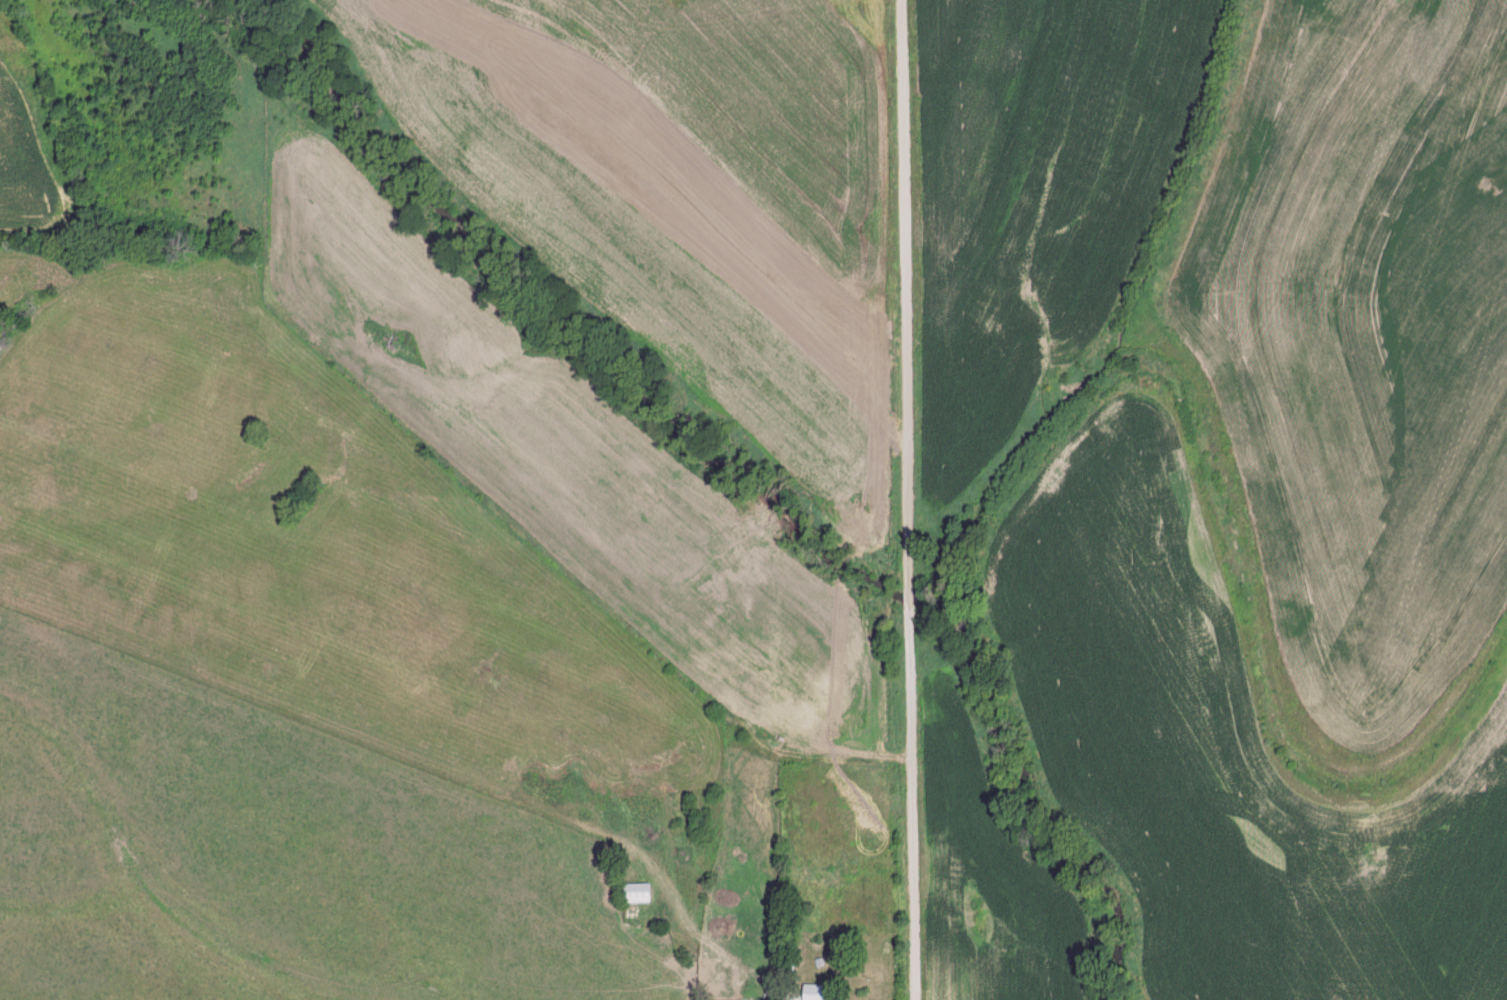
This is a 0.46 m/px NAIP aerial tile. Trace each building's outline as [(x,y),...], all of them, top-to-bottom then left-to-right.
[(620,884),(620,903),(647,903),(647,884),(620,884)] [(830,984),(800,984),(800,999),(830,999),(830,984)]
